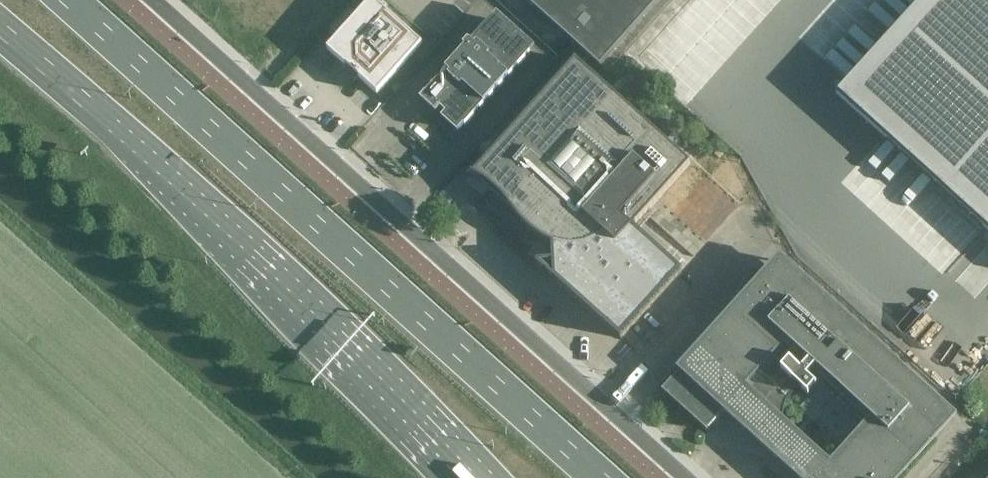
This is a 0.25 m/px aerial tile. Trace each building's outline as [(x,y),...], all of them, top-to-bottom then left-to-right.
[(422,45),(372,0),(371,0),(327,50),(346,67),(343,70),(355,81),(358,78),(377,95),(422,45)] [(600,66),(653,6),(647,0),(525,0),(600,66)] [(764,20),(780,0),(738,0),(752,11),(753,11),(764,20)] [(837,93),(987,230),(987,0),(921,0),(837,93)] [(462,130),(530,54),(492,20),(424,96),(462,130)] [(633,228),(691,164),(576,60),(474,174),(472,173),(471,175),(478,178),(478,179),(489,189),(474,206),(621,338),(681,271),(633,228)] [(719,158),(724,153),(718,148),(714,153),(719,158)] [(763,278),(710,337),(707,338),(704,340),(703,343),(703,346),(662,391),(707,431),(727,409),(781,420),(776,440),(778,440),(786,405),(799,387),(808,395),(817,386),(807,377),(813,371),(868,421),(817,477),(898,477),(953,416),(800,279),(784,297),(763,278)]
